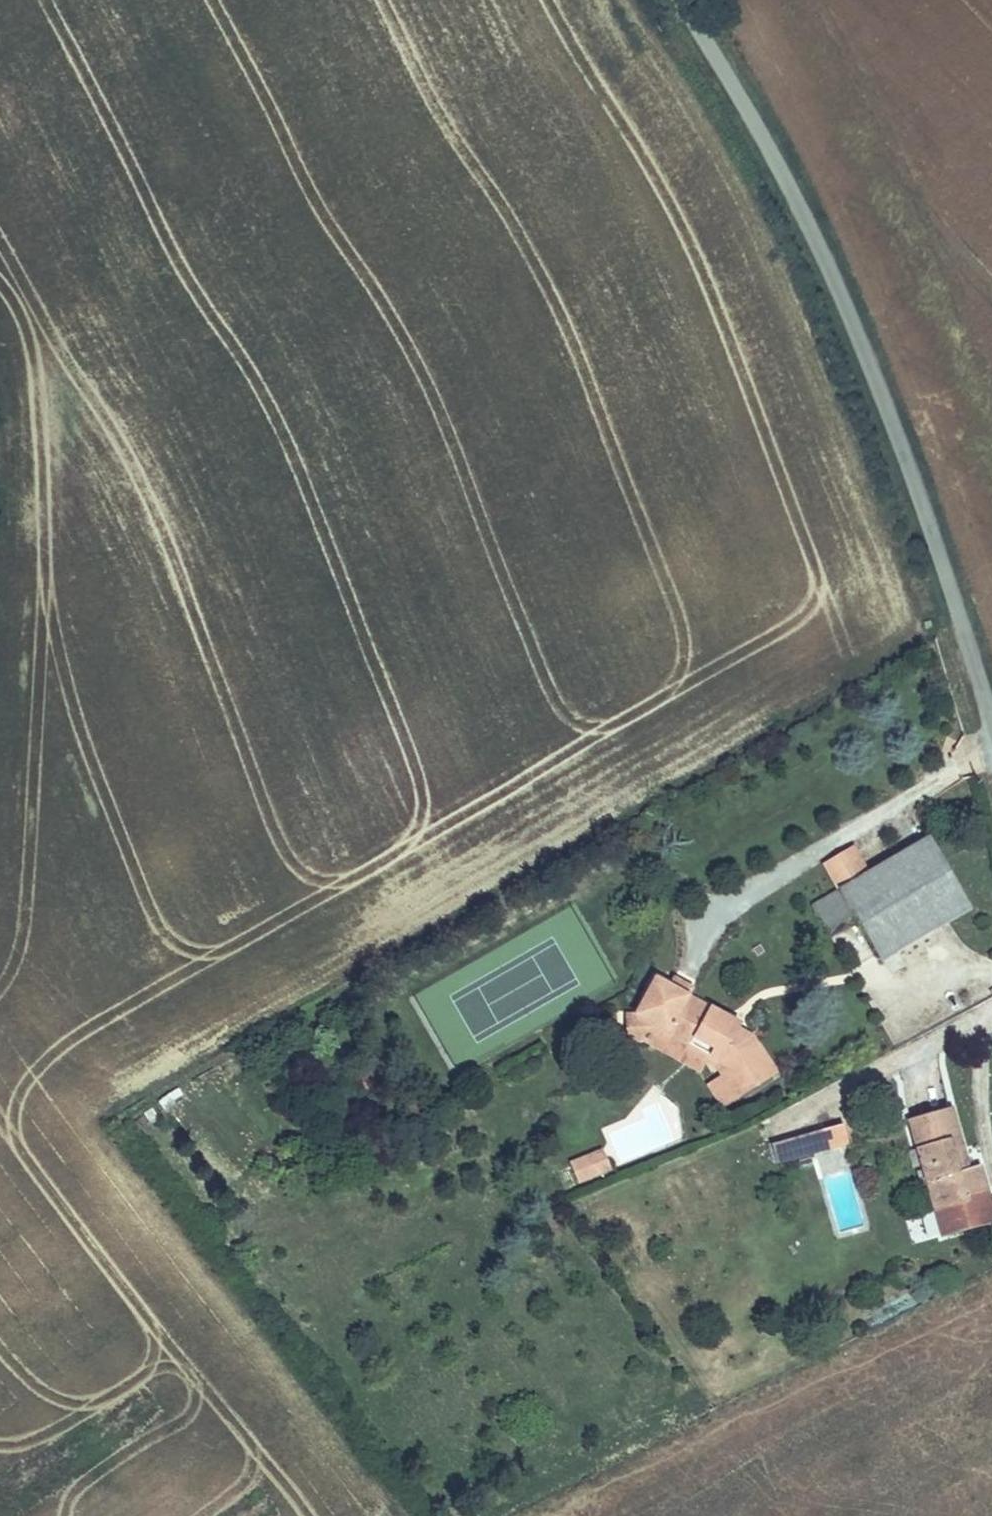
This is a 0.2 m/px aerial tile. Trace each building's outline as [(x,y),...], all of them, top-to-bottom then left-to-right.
[(938,848),(847,900),(859,921),(882,964),(975,911),(938,848)] [(859,921),(847,900),(825,912),(837,934),(859,921)] [(683,995),(666,1023),(726,1053),(740,1076),(730,1081),(745,1108),(786,1084),(755,1035),(741,1025),(683,995)] [(666,1023),(660,1033),(716,1060),(721,1064),(730,1081),(740,1076),(726,1053),(666,1023)] [(898,1127),(937,1222),(956,1212),(956,1206),(975,1198),(972,1190),(985,1184),(977,1167),(964,1173),(937,1111),(898,1127)] [(833,1146),(768,1171),(775,1189),(841,1164),(833,1146)] [(580,1166),(583,1176),(616,1163),(612,1154),(580,1166)] [(616,1163),(583,1176),(589,1189),(620,1177),(616,1163)] [(956,1212),(937,1222),(947,1243),(987,1225),(975,1198),(956,1206),(956,1212)]
